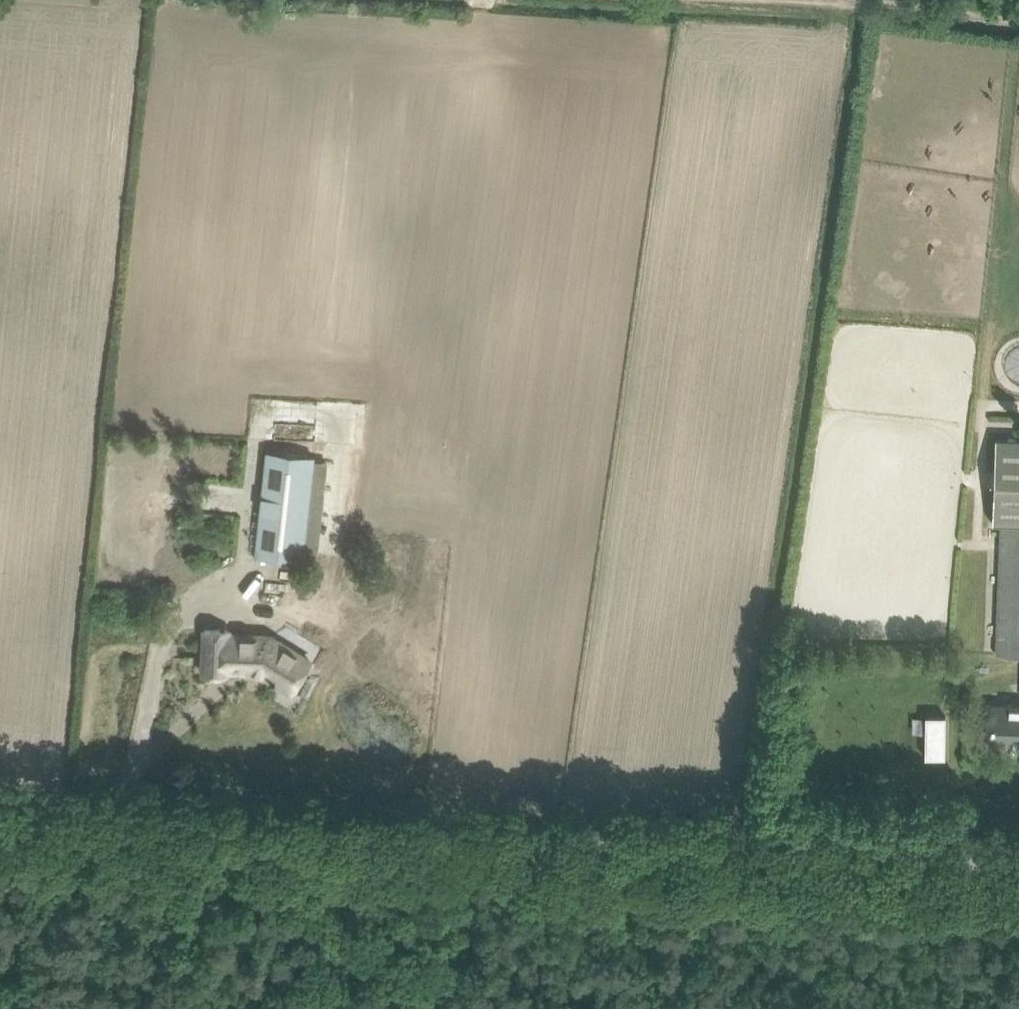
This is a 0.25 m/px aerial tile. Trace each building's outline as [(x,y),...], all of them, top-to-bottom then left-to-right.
[(992,523),(1001,524),(997,654),(1018,654),(1018,438),(996,437),(992,523)] [(315,458),(315,456),(266,450),(254,556),(303,562),(304,552),(319,554),(328,460),(315,458)] [(265,674),(292,691),(311,660),(270,635),(229,634),(229,629),(205,628),(203,672),(227,674),(227,670),(253,671),(265,674)] [(1018,742),(1018,706),(992,705),(991,741),(1018,742)]
